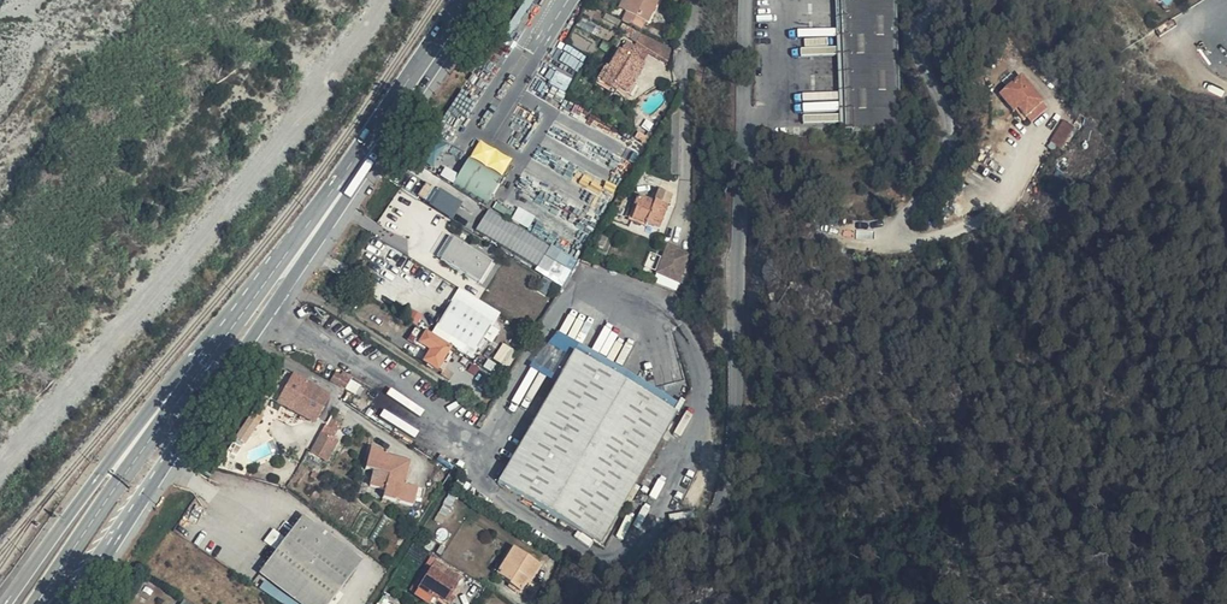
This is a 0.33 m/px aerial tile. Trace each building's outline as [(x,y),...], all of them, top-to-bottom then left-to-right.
[(626,7),(623,15),(642,24),(646,14),(650,15),(656,0),(630,0),(626,7)] [(839,132),(894,134),(896,7),(923,8),(924,0),(840,0),(839,132)] [(641,30),(628,19),(625,24),(638,34),(641,30)] [(652,45),(657,36),(649,30),(643,38),(652,45)] [(652,48),(640,40),(631,34),(613,55),(608,53),(605,57),(597,68),(617,83),(620,80),(628,85),(646,60),(645,58),(652,48)] [(677,49),(657,36),(652,45),(669,58),(677,49)] [(1027,116),(1047,101),(1024,75),(1005,91),(1021,109),(1027,116)] [(1021,109),(1005,91),(1001,94),(1016,113),(1021,109)] [(1051,105),(1047,101),(1027,116),(1032,121),(1051,105)] [(1076,134),(1080,128),(1070,120),(1065,128),(1076,134)] [(634,133),(648,141),(652,134),(638,126),(634,133)] [(1055,141),(1066,149),(1076,134),(1065,128),(1055,141)] [(470,155),(453,185),(486,204),(504,175),(470,155)] [(418,199),(455,217),(463,201),(426,183),(418,199)] [(667,190),(652,186),(647,200),(632,195),(626,218),(655,228),(667,190)] [(574,258),(489,209),(477,230),(562,279),(574,258)] [(458,238),(454,244),(475,257),(494,269),(497,264),(458,238)] [(454,244),(444,259),(484,285),(494,269),(475,257),(454,244)] [(682,252),(664,244),(653,271),(671,280),(682,252)] [(484,285),(444,259),(443,260),(483,286),(484,285)] [(493,328),(465,311),(452,333),(479,350),(493,328)] [(445,344),(419,328),(413,339),(436,353),(429,366),(447,376),(451,370),(452,368),(446,366),(455,351),(445,344)] [(479,350),(452,333),(445,344),(455,351),(460,354),(472,361),(479,350)] [(495,359),(508,367),(518,351),(504,343),(495,359)] [(460,354),(455,351),(446,366),(452,368),(460,354)] [(601,547),(679,416),(656,402),(576,354),(498,484),(601,547)] [(456,373),(451,370),(447,376),(452,379),(456,373)] [(330,395),(293,374),(276,405),(313,426),(330,395)] [(244,424),(237,435),(246,440),(261,415),(253,410),(244,424)] [(326,425),(312,447),(328,458),(340,437),(335,432),(336,431),(326,425)] [(389,453),(370,448),(365,470),(373,472),(369,488),(385,492),(383,500),(413,507),(418,489),(405,486),(411,463),(388,457),(389,453)] [(259,575),(297,603),(330,603),(363,562),(303,516),(285,539),(273,530),(264,542),(276,552),(259,575)] [(544,563),(517,546),(499,573),(523,589),(531,577),(533,578),(544,563)] [(431,572),(456,587),(461,579),(437,563),(431,572)] [(441,603),(447,603),(456,587),(431,572),(419,590),(431,598),(441,603)] [(430,600),(431,598),(419,590),(418,592),(430,600)]
